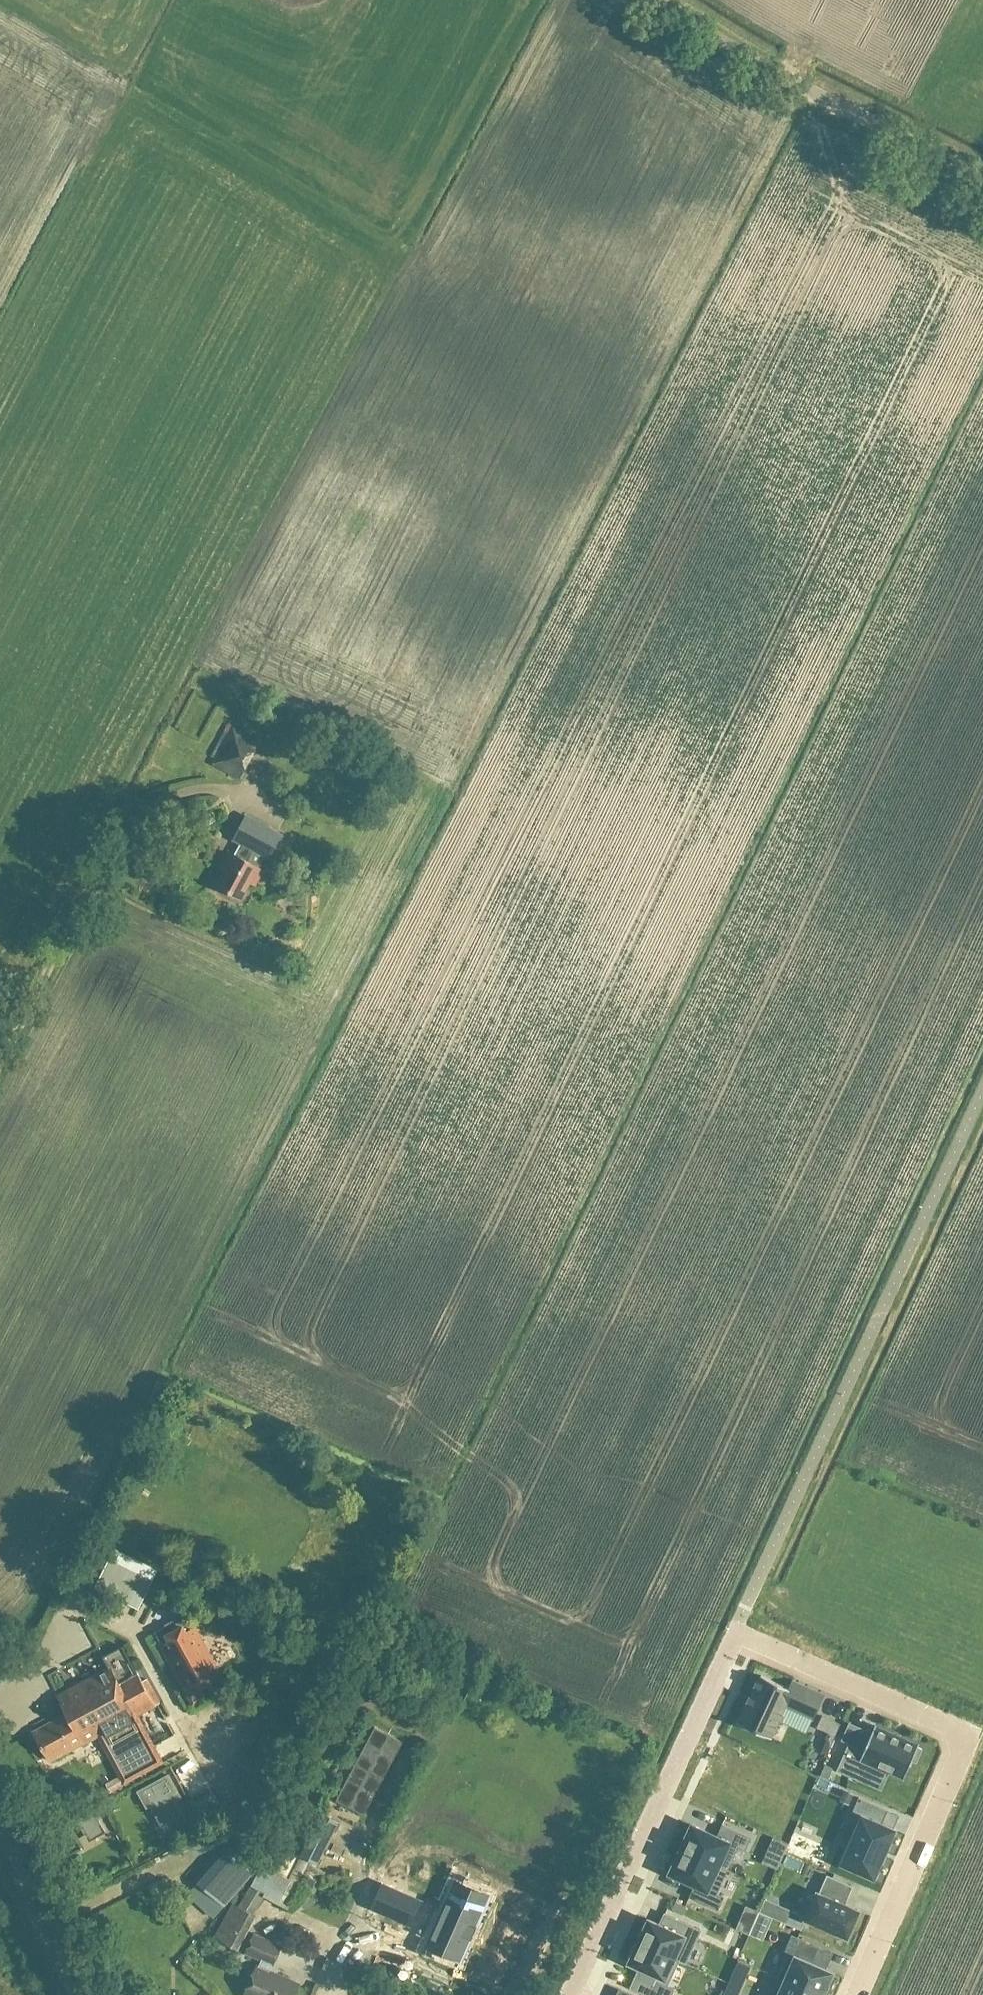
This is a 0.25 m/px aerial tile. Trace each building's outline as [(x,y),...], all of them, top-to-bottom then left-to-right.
[(240,733),(229,752),(240,758),(231,775),(241,780),(261,744),(240,733)] [(258,867),(264,855),(269,857),(281,835),(246,816),(234,839),(241,843),(235,855),(234,855),(233,857),(228,854),(221,867),(227,869),(218,886),(241,898),(250,882),(256,886),(264,870),(258,867)] [(110,1560),(95,1588),(138,1610),(153,1581),(110,1560)] [(204,1697),(199,1688),(210,1682),(208,1678),(218,1672),(195,1629),(188,1633),(184,1627),(168,1636),(171,1642),(163,1647),(186,1690),(194,1703),(204,1697)] [(67,1715),(33,1733),(49,1762),(83,1744),(84,1745),(99,1737),(105,1734),(123,1768),(155,1751),(137,1717),(155,1707),(137,1672),(136,1672),(123,1647),(103,1658),(108,1669),(57,1696),(67,1715)] [(11,1655),(1,1652),(0,1654),(0,1667),(5,1669),(11,1655)] [(746,1704),(737,1724),(771,1740),(779,1720),(807,1733),(813,1719),(824,1697),(792,1682),(789,1690),(761,1677),(748,1705),(746,1704)] [(158,1749),(173,1740),(163,1722),(148,1731),(158,1749)] [(919,1746),(875,1727),(865,1750),(850,1744),(838,1771),(854,1778),(862,1760),(904,1779),(912,1761),(916,1763),(921,1750),(918,1748),(919,1746)] [(366,1733),(330,1805),(358,1819),(394,1747),(366,1733)] [(183,1815),(173,1796),(181,1791),(170,1772),(144,1786),(148,1793),(150,1791),(168,1823),(183,1815)] [(842,1865),(874,1879),(895,1831),(882,1825),(888,1811),(859,1798),(852,1814),(863,1818),(842,1865)] [(103,1833),(92,1814),(94,1813),(91,1806),(77,1815),(91,1840),(103,1833)] [(318,1865),(339,1823),(321,1814),(300,1856),(318,1865)] [(260,1832),(249,1818),(233,1829),(248,1850),(258,1842),(254,1837),(260,1832)] [(683,1845),(681,1850),(728,1872),(738,1849),(745,1852),(751,1839),(722,1825),(717,1837),(692,1826),(689,1831),(686,1829),(679,1843),(683,1845)] [(199,1883),(224,1905),(256,1868),(231,1847),(199,1883)] [(717,1895),(728,1872),(681,1850),(678,1855),(674,1853),(668,1867),(672,1869),(669,1874),(694,1886),(689,1898),(718,1911),(724,1898),(717,1895)] [(806,1920),(848,1939),(860,1912),(843,1905),(845,1899),(847,1900),(853,1887),(827,1876),(819,1894),(817,1893),(806,1920)] [(464,1900),(450,1894),(427,1945),(460,1960),(470,1938),(472,1939),(478,1927),(475,1926),(483,1909),(469,1902),(470,1901),(465,1898),(464,1900)] [(405,1895),(395,1919),(410,1925),(420,1902),(405,1895)] [(233,1904),(215,1939),(221,1942),(238,1951),(256,1917),(254,1916),(239,1908),(233,1904)] [(649,1920),(639,1942),(680,1960),(686,1963),(701,1931),(665,1914),(660,1925),(649,1920)] [(280,1946),(253,1935),(246,1952),(261,1959),(244,1994),(292,1994),(297,1984),(268,1971),(280,1946)] [(817,1994),(823,1994),(824,1994),(827,1994),(828,1994),(834,1981),(831,1979),(833,1974),(812,1965),(819,1948),(792,1936),(784,1954),(788,1955),(778,1978),(817,1994)] [(629,1963),(642,1969),(639,1977),(637,1976),(631,1988),(646,1994),(651,1994),(657,1981),(668,1986),(680,1960),(639,1942),(629,1963)] [(778,1978),(770,1994),(817,1994),(778,1978)]
